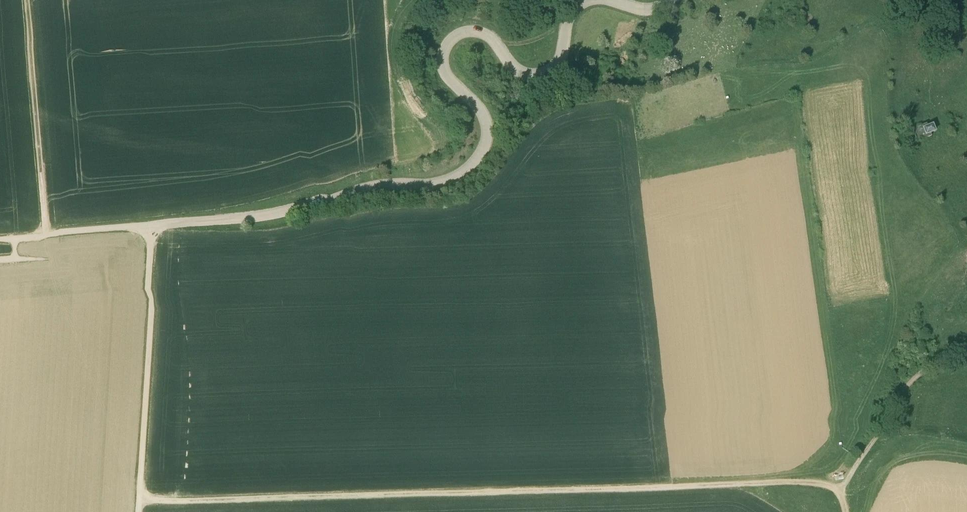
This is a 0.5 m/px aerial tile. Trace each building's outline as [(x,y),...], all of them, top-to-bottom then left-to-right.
[(924,139),(911,144),(916,157),(929,151),(928,149),(934,147),(930,139),(925,141),(924,139)]
